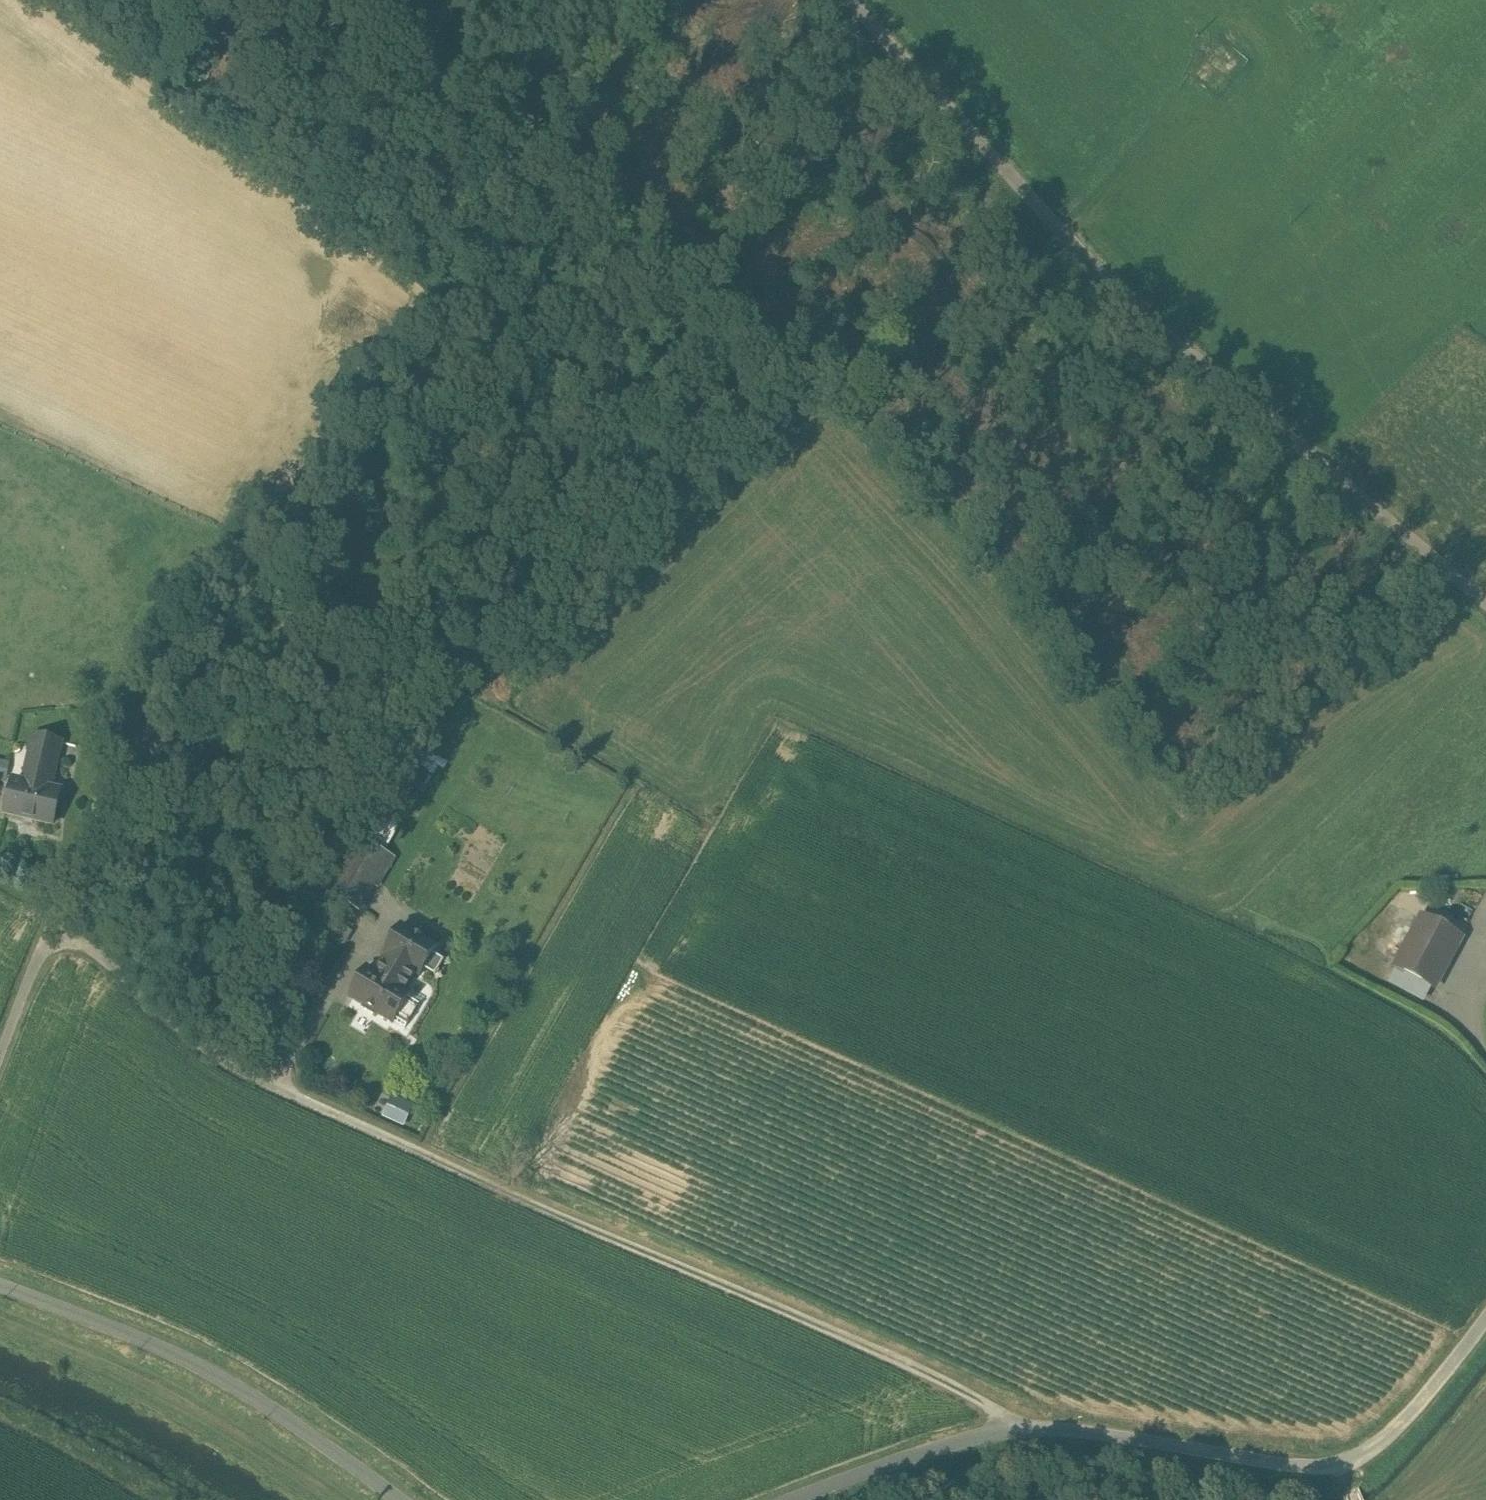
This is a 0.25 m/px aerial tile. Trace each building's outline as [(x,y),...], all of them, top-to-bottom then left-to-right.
[(60,742),(35,737),(24,783),(13,781),(5,812),(53,823),(60,792),(49,789),(60,742)] [(0,762),(0,779),(4,780),(7,781),(10,764),(8,764),(0,762)] [(380,815),(368,836),(387,846),(398,825),(380,815)] [(389,856),(357,837),(319,902),(339,913),(346,901),(359,909),(389,856)] [(1461,937),(1422,916),(1395,966),(1434,987),(1461,937)] [(351,931),(330,918),(323,930),(343,943),(351,931)] [(437,946),(401,925),(383,954),(385,955),(390,958),(380,975),(406,990),(416,974),(419,976),(423,968),(432,954),(437,946)] [(444,961),(432,954),(423,968),(435,975),(444,961)] [(390,958),(385,955),(375,972),(380,975),(390,958)] [(375,972),(367,967),(349,997),(364,1006),(363,1007),(375,1014),(375,1013),(392,1023),(393,1021),(409,995),(410,993),(406,990),(380,975),(375,972)] [(409,995),(393,1021),(405,1028),(421,1002),(409,995)] [(410,1122),(414,1101),(391,1096),(386,1117),(410,1122)]
